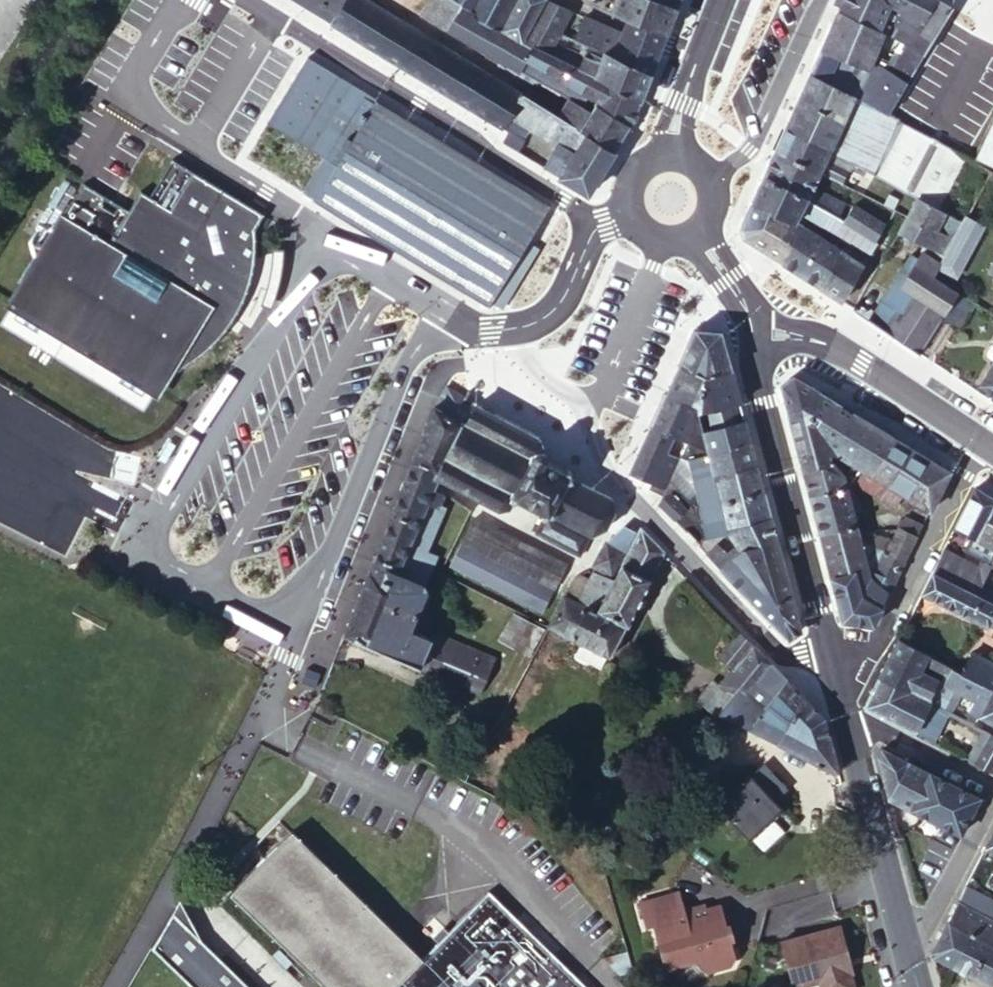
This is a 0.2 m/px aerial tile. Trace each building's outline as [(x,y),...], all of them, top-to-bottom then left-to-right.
[(414,73),(500,126),(521,92),(491,72),(389,10),(372,0),(298,0),(414,73)] [(520,69),(534,44),(520,35),(516,33),(501,24),(471,7),(465,5),(458,0),(434,0),(426,15),(462,35),(520,69)] [(516,0),(468,0),(465,5),(471,7),(501,24),(516,0)] [(541,0),(516,0),(501,24),(516,33),(520,35),(531,16),(541,0)] [(572,6),(559,0),(541,0),(531,16),(559,30),(572,6)] [(628,18),(663,32),(668,17),(672,7),(657,0),(614,0),(611,9),(628,18)] [(886,0),(844,0),(840,9),(885,30),(894,34),(906,10),(886,0)] [(935,0),(886,0),(906,10),(923,19),(935,0)] [(946,0),(935,0),(923,19),(909,41),(901,54),(914,62),(919,55),(953,4),(946,0)] [(885,30),(840,9),(832,26),(822,49),(846,59),(847,57),(869,66),(873,58),(885,30)] [(909,41),(923,19),(906,10),(894,34),(909,41)] [(603,51),(647,72),(654,54),(658,45),(660,39),(663,32),(628,18),(625,24),(623,30),(586,13),(573,37),(598,48),(603,51)] [(520,35),(534,44),(549,50),(554,39),(559,30),(531,16),(520,35)] [(561,42),(554,39),(549,50),(556,53),(561,42)] [(556,53),(571,61),(577,49),(561,42),(556,53)] [(594,103),(627,124),(633,109),(637,98),(593,71),(578,64),(571,61),(556,53),(549,50),(534,44),(520,69),(523,71),(530,65),(541,71),(543,68),(589,88),(587,89),(598,96),(594,103)] [(599,58),(603,51),(598,48),(594,56),(599,58)] [(571,61),(578,64),(584,52),(581,51),(577,49),(571,61)] [(846,59),(822,49),(820,52),(811,71),(834,84),(842,67),(846,59)] [(376,93),(310,51),(268,119),(325,154),(334,160),(376,93)] [(593,71),(637,98),(643,83),(647,72),(603,51),(599,58),(593,71)] [(578,64),(593,71),(599,58),(594,56),(584,52),(578,64)] [(883,110),(914,62),(901,54),(892,68),(869,103),(883,110)] [(861,99),(869,103),(892,68),(873,58),(869,66),(863,78),(855,96),(861,99)] [(834,84),(855,96),(863,78),(842,67),(834,84)] [(892,115),(883,110),(869,103),(861,99),(855,96),(834,84),(811,71),(806,82),(800,95),(887,144),(898,118),(892,115)] [(521,92),(500,126),(507,131),(515,119),(521,122),(533,129),(556,143),(545,161),(543,166),(583,190),(587,184),(593,175),(605,157),(611,148),(583,130),(556,113),(521,92)] [(552,201),(376,93),(334,160),(313,196),(489,303),(494,297),(528,240),(552,201)] [(567,95),(556,113),(583,130),(611,148),(619,136),(627,124),(594,103),(590,109),(567,95)] [(881,158),(887,144),(800,95),(791,113),(786,125),(830,151),(834,153),(874,173),(881,158)] [(931,136),(898,118),(887,144),(881,158),(949,190),(968,153),(931,136)] [(533,129),(521,122),(517,127),(530,134),(533,129)] [(989,124),(974,154),(992,163),(992,126),(989,124)] [(830,151),(786,125),(781,136),(775,147),(819,173),(826,159),(830,151)] [(523,141),(507,131),(501,140),(518,151),(523,141)] [(819,173),(775,147),(770,158),(764,172),(803,194),(807,196),(812,185),(819,173)] [(313,196),(334,160),(325,154),(303,190),(313,196)] [(539,157),(536,162),(543,166),(545,161),(539,157)] [(45,261),(19,308),(166,395),(174,378),(184,373),(185,373),(191,370),(204,360),(208,357),(213,353),(222,344),(225,340),(230,335),(236,326),(238,322),(242,315),(248,302),(243,285),(239,267),(259,263),(259,247),(259,237),(258,233),(258,228),(267,213),(173,158),(152,197),(144,192),(134,211),(87,184),(45,261)] [(949,190),(881,158),(874,173),(903,188),(918,196),(940,207),(949,190)] [(848,170),(826,159),(819,173),(841,182),(848,170)] [(803,194),(764,172),(758,184),(751,200),(796,218),(800,210),(803,204),(807,196),(803,194)] [(812,185),(807,196),(831,210),(838,214),(842,207),(847,201),(825,188),(823,191),(812,185)] [(909,214),(913,205),(892,194),(887,203),(890,204),(897,208),(909,214)] [(831,210),(807,196),(803,204),(808,207),(806,212),(824,223),(831,210)] [(963,219),(940,207),(918,196),(913,205),(909,214),(954,238),(963,219)] [(796,218),(751,200),(746,210),(740,222),(744,236),(786,262),(808,225),(796,218)] [(890,221),(897,208),(890,204),(883,217),(855,205),(850,213),(846,219),(860,227),(877,238),(888,220),(890,221)] [(850,213),(842,207),(838,214),(843,217),(846,219),(850,213)] [(838,214),(831,210),(824,223),(836,229),(843,217),(838,214)] [(954,238),(909,214),(902,229),(928,243),(946,252),(954,238)] [(966,214),(963,219),(954,238),(946,252),(943,259),(941,264),(957,273),(962,265),(969,252),(985,224),(966,214)] [(843,217),(836,229),(847,235),(846,239),(851,241),(860,227),(846,219),(843,217)] [(808,225),(786,262),(804,273),(816,253),(819,255),(830,240),(808,225)] [(871,250),(877,238),(860,227),(851,241),(871,250)] [(539,246),(528,240),(494,297),(504,303),(539,246)] [(845,249),(830,240),(819,255),(816,253),(804,273),(823,284),(845,249)] [(872,311),(869,315),(887,326),(920,351),(944,313),(961,288),(936,272),(941,264),(943,259),(946,252),(928,243),(925,252),(922,257),(914,252),(890,285),(872,311)] [(866,263),(845,249),(823,284),(844,297),(866,263)] [(976,255),(969,252),(962,265),(968,268),(976,255)] [(858,302),(872,311),(890,285),(876,275),(858,302)] [(974,293),(992,305),(992,290),(982,282),(974,293)] [(961,288),(944,313),(958,323),(974,297),(961,288)] [(706,379),(731,371),(720,330),(694,327),(666,387),(701,402),(706,379)] [(992,390),(992,359),(979,380),(992,390)] [(465,394),(472,381),(452,371),(446,384),(465,394)] [(740,401),(731,371),(706,379),(701,402),(698,411),(740,401)] [(781,382),(790,414),(808,409),(813,401),(819,389),(793,374),(781,382)] [(475,399),(465,394),(446,384),(444,385),(435,406),(466,418),(475,399)] [(698,411),(701,402),(666,387),(651,422),(671,431),(679,435),(687,439),(706,447),(701,429),(697,415),(698,411)] [(813,401),(808,409),(811,420),(822,425),(837,400),(819,389),(813,401)] [(538,432),(475,399),(466,418),(438,481),(495,508),(508,507),(513,497),(541,511),(532,530),(580,552),(587,536),(605,526),(613,510),(612,496),(569,472),(571,467),(565,465),(564,467),(546,457),(545,452),(535,446),(540,445),(538,432)] [(837,400),(822,425),(826,443),(831,444),(833,446),(840,451),(861,464),(872,471),(894,435),(866,418),(837,400)] [(745,418),(740,401),(698,411),(697,415),(701,429),(745,418)] [(466,418),(435,406),(415,455),(367,573),(422,595),(424,590),(423,583),(434,555),(426,550),(444,508),(438,504),(445,489),(437,483),(438,481),(466,418)] [(808,409),(790,414),(803,465),(830,458),(826,443),(822,425),(811,420),(808,409)] [(751,440),(745,418),(701,429),(706,447),(707,450),(707,451),(751,440)] [(671,431),(651,422),(629,468),(651,478),(649,483),(662,490),(665,485),(679,454),(670,450),(663,447),(671,431)] [(679,435),(670,450),(679,454),(687,439),(679,435)] [(912,447),(894,435),(872,471),(876,473),(889,482),(912,447)] [(757,461),(751,440),(707,451),(712,471),(757,461)] [(904,491),(931,508),(950,470),(912,447),(889,482),(893,484),(904,491)] [(706,549),(730,527),(727,523),(726,522),(719,498),(717,487),(712,471),(707,451),(707,450),(689,455),(702,514),(707,534),(698,540),(706,549)] [(861,464),(840,451),(836,457),(849,465),(848,467),(856,473),(861,464)] [(830,458),(803,465),(810,491),(846,482),(844,472),(830,458)] [(717,487),(719,498),(765,488),(760,472),(757,461),(712,471),(717,487)] [(876,473),(872,471),(861,464),(856,473),(853,478),(867,486),(876,473)] [(881,494),(889,482),(876,473),(867,486),(881,494)] [(846,482),(810,491),(814,508),(820,530),(857,522),(846,482)] [(897,503),(904,491),(893,484),(885,497),(897,503)] [(955,523),(974,533),(978,536),(992,508),(992,496),(975,484),(955,523)] [(658,499),(673,514),(680,506),(679,502),(665,485),(662,490),(658,499)] [(726,522),(727,523),(773,515),(765,488),(719,498),(726,522)] [(978,536),(990,542),(992,543),(992,508),(978,536)] [(701,534),(707,534),(702,514),(697,514),(701,534)] [(476,515),(463,539),(555,587),(568,563),(476,515)] [(727,523),(730,527),(744,544),(779,536),(773,515),(727,523)] [(899,525),(918,534),(923,523),(904,515),(899,517),(895,524),(899,525)] [(857,522),(820,530),(832,574),(868,565),(861,540),(857,522)] [(602,608),(621,622),(623,622),(650,576),(648,575),(663,549),(640,525),(626,551),(614,576),(593,568),(577,599),(590,607),(593,603),(602,608)] [(861,540),(868,565),(896,577),(907,555),(918,534),(899,525),(893,537),(889,535),(883,546),(867,539),(861,540)] [(606,540),(621,548),(630,532),(619,526),(606,540)] [(744,544),(730,527),(706,549),(788,634),(803,623),(779,536),(744,544)] [(611,567),(621,548),(606,540),(595,559),(611,567)] [(461,542),(450,564),(542,613),(554,591),(461,542)] [(968,586),(977,591),(983,580),(992,561),(992,543),(990,542),(978,565),(962,556),(960,556),(955,566),(973,576),(968,586)] [(943,548),(933,568),(968,586),(973,576),(955,566),(960,556),(943,548)] [(896,577),(868,565),(832,574),(843,616),(875,621),(896,577)] [(922,590),(954,606),(986,623),(992,610),(992,599),(977,591),(968,586),(933,568),(922,590)] [(422,595),(367,573),(340,636),(418,668),(431,636),(409,627),(415,611),(422,595)] [(983,580),(977,591),(992,599),(992,585),(983,580)] [(564,592),(546,626),(602,655),(621,622),(602,608),(593,603),(590,607),(577,599),(564,592)] [(514,615),(499,642),(526,657),(541,630),(514,615)] [(731,663),(752,640),(739,627),(717,651),(731,663)] [(418,668),(480,693),(494,656),(433,632),(431,636),(418,668)] [(899,636),(881,672),(926,696),(936,676),(941,678),(950,661),(899,636)] [(717,679),(729,690),(763,652),(752,640),(731,663),(717,679)] [(962,668),(992,683),(992,659),(972,649),(962,668)] [(729,690),(712,710),(757,732),(771,739),(803,694),(774,663),(763,652),(729,690)] [(941,678),(952,685),(942,704),(949,708),(950,709),(961,688),(973,695),(968,704),(992,717),(992,683),(962,668),(950,661),(941,678)] [(926,696),(881,672),(866,702),(915,727),(930,698),(926,696)] [(771,739),(838,773),(822,714),(803,694),(771,739)] [(930,698),(915,727),(933,737),(949,708),(942,704),(930,698)] [(975,758),(991,767),(992,764),(992,731),(991,730),(984,726),(969,755),(975,758)] [(878,752),(890,793),(912,805),(930,769),(883,744),(878,752)] [(759,759),(714,798),(744,831),(777,804),(768,793),(780,782),(759,759)] [(930,769),(912,805),(928,813),(946,776),(930,769)] [(944,821),(960,830),(978,793),(946,776),(928,813),(944,821)] [(487,889),(423,953),(291,827),(230,890),(292,950),(331,986),(588,986),(487,889)] [(959,895),(992,913),(992,901),(990,899),(991,896),(966,882),(959,895)] [(671,892),(637,902),(644,926),(652,925),(664,968),(710,955),(712,963),(718,966),(729,963),(733,957),(717,904),(678,915),(671,892)] [(953,961),(970,929),(992,941),(992,913),(959,895),(932,947),(933,951),(953,961)] [(180,900),(152,949),(192,986),(250,986),(200,938),(180,900)] [(780,937),(793,985),(818,978),(820,986),(852,986),(848,971),(850,969),(838,922),(780,937)] [(953,961),(989,980),(992,972),(992,941),(970,929),(953,961)]
